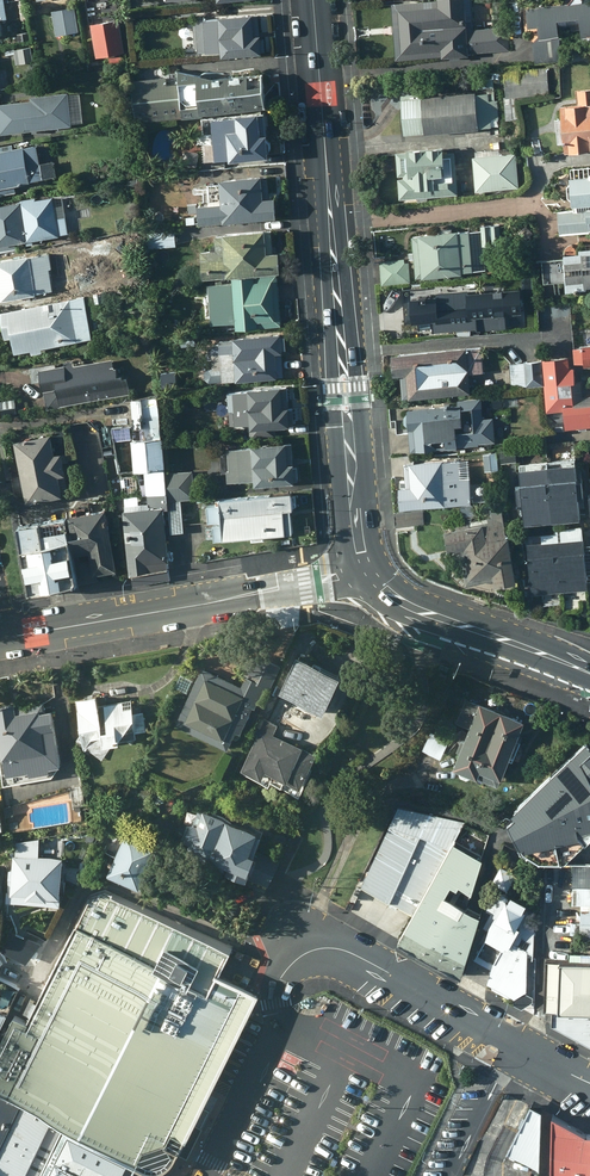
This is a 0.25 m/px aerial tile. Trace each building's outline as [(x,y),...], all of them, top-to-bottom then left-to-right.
[(392,1),(397,58),(450,54),(450,58),(461,58),(461,53),(508,50),(506,26),(477,28),(477,35),(469,36),(465,0),(408,0),(392,1)] [(528,5),(529,25),(540,24),(541,33),(534,41),(536,62),(560,60),(561,34),(561,31),(582,29),(583,37),(589,36),(589,0),(528,5)] [(74,7),(52,10),(56,36),(79,32),(74,7)] [(222,56),(262,53),(259,13),(220,15),(220,17),(199,19),(199,30),(206,30),(207,51),(222,50),(222,56)] [(119,18),(92,23),(97,56),(125,51),(119,18)] [(15,47),(5,49),(6,56),(16,54),(15,47)] [(422,93),(402,94),(405,135),(500,127),(497,100),(496,100),(494,79),(500,78),(500,81),(507,81),(508,96),(549,93),(547,68),(523,69),(523,64),(502,66),(502,71),(487,72),(488,90),(423,96),(422,93)] [(204,110),(265,106),(262,71),(218,74),(178,66),(179,74),(133,78),(136,118),(204,113),(204,110)] [(562,105),(563,119),(558,119),(561,143),(566,142),(567,151),(589,149),(589,89),(578,91),(579,103),(562,105)] [(0,133),(72,126),(72,123),(83,122),(80,93),(68,94),(68,92),(60,92),(60,95),(31,98),(31,100),(0,103),(0,131),(0,133)] [(231,156),(231,158),(270,155),(268,132),(267,132),(265,110),(237,113),(237,114),(213,116),(213,118),(203,119),(204,134),(202,135),(203,144),(205,144),(206,158),(231,156)] [(43,179),(37,145),(24,147),(23,145),(13,147),(12,145),(0,147),(0,195),(16,192),(15,185),(30,182),(29,181),(43,179)] [(397,152),(400,199),(458,194),(455,151),(445,152),(444,146),(408,149),(408,151),(397,152)] [(516,153),(474,156),(477,190),(518,188),(516,153)] [(572,176),(572,182),(568,186),(569,196),(574,200),(574,212),(559,212),(560,233),(589,232),(589,174),(572,176)] [(199,203),(201,223),(276,217),(275,197),(270,197),(268,176),(220,179),(220,183),(209,184),(210,200),(201,201),(201,203),(199,203)] [(138,187),(137,178),(128,179),(128,187),(138,187)] [(17,250),(16,243),(60,235),(59,234),(69,232),(63,197),(53,198),(53,196),(36,199),(36,197),(21,199),(22,201),(0,205),(0,253),(17,250)] [(482,226),(484,246),(503,244),(501,224),(482,226)] [(459,231),(413,235),(416,277),(423,276),(423,278),(463,275),(463,272),(485,270),(482,229),(459,231)] [(201,250),(203,277),(280,271),(279,252),(273,252),(271,230),(216,234),(217,243),(214,243),(211,247),(212,250),(201,250)] [(155,248),(176,246),(175,231),(154,232),(155,248)] [(581,248),(581,252),(579,252),(566,253),(565,253),(567,278),(568,290),(586,289),(588,289),(588,286),(589,286),(589,247),(581,248)] [(13,297),(53,291),(50,269),(52,269),(50,254),(11,259),(0,261),(0,299),(13,297)] [(379,261),(382,285),(411,283),(409,263),(404,263),(404,259),(379,261)] [(282,325),(278,274),(233,277),(233,282),(209,284),(212,324),(237,322),(237,328),(282,325)] [(87,292),(85,281),(54,287),(56,298),(87,292)] [(441,299),(413,303),(419,337),(450,331),(482,317),(484,322),(501,315),(491,293),(479,298),(473,284),(441,299)] [(101,289),(93,291),(96,303),(104,302),(101,289)] [(92,339),(84,296),(1,310),(6,338),(12,336),(15,352),(32,350),(32,354),(43,352),(42,348),(92,339)] [(237,379),(237,380),(284,376),(282,350),(287,350),(285,335),(281,335),(281,333),(234,337),(234,342),(211,344),(213,369),(222,368),(223,380),(237,379)] [(586,364),(589,364),(589,342),(585,342),(585,348),(574,349),(576,363),(586,362),(586,364)] [(468,349),(468,347),(393,353),(395,375),(403,374),(404,397),(410,396),(410,398),(472,393),(470,374),(485,373),(482,348),(468,349)] [(62,404),(130,393),(127,377),(123,377),(123,374),(118,375),(117,368),(113,368),(112,358),(74,365),(73,360),(65,361),(65,364),(40,369),(47,409),(62,407),(62,404)] [(544,361),(549,412),(565,410),(567,428),(589,426),(589,396),(583,396),(582,381),(577,382),(575,368),(571,369),(570,358),(544,361)] [(513,387),(545,386),(543,361),(526,362),(526,370),(512,371),(513,387)] [(290,408),(288,385),(249,388),(249,390),(235,391),(237,423),(251,422),(252,427),(291,425),(291,423),(295,423),(295,407),(290,408)] [(140,438),(162,436),(158,394),(133,399),(136,427),(139,427),(140,438)] [(408,408),(411,449),(480,445),(480,443),(496,442),(494,417),(475,418),(473,399),(459,400),(459,404),(408,408)] [(278,427),(253,429),(253,438),(278,437),(278,427)] [(16,440),(27,503),(63,496),(60,476),(66,475),(62,452),(55,453),(51,433),(16,440)] [(162,437),(133,439),(136,472),(145,470),(149,507),(124,510),(129,576),(168,568),(168,563),(169,563),(165,510),(169,510),(162,437)] [(255,480),(256,485),(296,483),(296,480),(300,480),(298,466),(294,467),(294,464),(292,464),(291,445),(287,445),(287,443),(253,446),(229,449),(230,469),(227,469),(228,481),(255,480)] [(500,451),(501,463),(517,461),(516,449),(500,451)] [(498,452),(484,454),(486,471),(499,469),(498,452)] [(524,502),(526,522),(583,517),(581,500),(586,500),(584,478),(579,478),(577,458),(520,463),(522,484),(517,485),(519,503),(524,502)] [(400,482),(401,508),(472,503),(470,485),(461,486),(459,460),(444,461),(443,459),(406,462),(407,482),(400,482)] [(191,471),(167,472),(169,500),(194,497),(191,471)] [(294,510),(292,493),(221,498),(221,504),(209,505),(210,522),(222,521),(221,524),(214,525),(215,541),(252,538),(252,541),(265,540),(265,537),(293,535),(291,510),(294,510)] [(184,532),(181,500),(169,501),(172,533),(184,532)] [(78,513),(82,535),(118,529),(114,506),(78,513)] [(449,552),(461,550),(467,585),(495,579),(496,586),(517,582),(509,537),(508,537),(502,508),(491,510),(492,518),(457,524),(458,529),(445,532),(449,552)] [(396,512),(397,526),(425,524),(424,510),(396,512)] [(76,515),(21,525),(33,591),(88,581),(83,554),(79,536),(76,515)] [(126,570),(118,529),(82,535),(79,536),(83,554),(96,552),(101,575),(126,570)] [(528,544),(532,595),(588,590),(584,539),(528,544)] [(201,666),(175,723),(228,746),(236,729),(241,730),(252,705),(256,706),(266,685),(271,687),(281,664),(252,651),(243,672),(246,674),(242,684),(201,666)] [(342,677),(298,657),(281,696),(325,716),(342,677)] [(76,696),(84,743),(137,735),(136,728),(146,727),(144,709),(133,710),(131,698),(104,702),(98,703),(96,689),(76,696)] [(0,702),(0,746),(1,754),(3,754),(6,771),(28,767),(29,772),(50,769),(49,764),(60,762),(51,707),(44,708),(43,700),(15,704),(14,699),(0,702)] [(302,709),(281,699),(273,716),(295,726),(302,709)] [(517,740),(524,722),(481,704),(479,707),(466,702),(458,722),(471,727),(454,767),(461,769),(462,774),(468,777),(473,775),(499,786),(508,762),(514,765),(523,742),(517,740)] [(317,755),(274,736),(278,728),(261,720),(254,734),(258,736),(242,771),(261,779),(260,781),(269,786),(272,782),(302,795),(313,771),(310,770),(317,755)] [(422,751),(441,759),(450,742),(431,733),(422,751)] [(522,805),(525,808),(514,817),(527,842),(548,854),(574,855),(589,841),(589,739),(522,805)] [(254,851),(261,829),(198,807),(193,822),(190,821),(185,836),(189,838),(187,844),(194,846),(193,850),(208,855),(209,852),(215,853),(213,857),(225,862),(227,858),(230,859),(227,865),(247,872),(250,863),(253,865),(258,852),(254,851)] [(467,822),(398,807),(362,886),(414,915),(467,822)] [(165,846),(127,829),(110,864),(148,882),(165,846)] [(456,844),(401,941),(464,977),(482,918),(465,908),(470,893),(474,894),(483,860),(456,844)] [(67,891),(66,855),(17,855),(18,892),(31,892),(31,895),(54,895),(54,891),(67,891)] [(589,883),(589,865),(575,865),(575,883),(589,883)] [(557,867),(543,866),(543,884),(556,884),(557,867)] [(517,875),(502,867),(493,882),(508,891),(517,875)] [(575,883),(574,901),(589,902),(589,883),(575,883)] [(250,981),(225,969),(230,960),(236,948),(106,890),(93,895),(41,997),(40,998),(34,995),(27,1009),(33,1012),(30,1019),(18,1014),(0,1051),(0,1091),(24,1102),(71,1124),(146,1158),(152,1162),(155,1164),(159,1165),(163,1165),(166,1166),(170,1165),(174,1163),(177,1162),(180,1160),(183,1157),(185,1154),(179,1147),(173,1137),(250,981)] [(534,997),(528,992),(529,952),(535,954),(534,922),(525,916),(528,910),(525,909),(528,904),(513,895),(512,897),(502,892),(498,899),(491,895),(488,911),(492,913),(484,927),(491,932),(475,961),(492,970),(488,986),(515,1000),(516,1005),(523,1010),(534,1002),(534,997)] [(589,1008),(589,959),(567,958),(567,960),(551,960),(549,1007),(554,1007),(589,1008)] [(179,1147),(185,1154),(267,988),(250,981),(173,1137),(179,1147)] [(1,1004),(7,1003),(13,1003),(13,1000),(15,996),(19,988),(11,989),(5,987),(0,985),(0,1005),(1,1004)] [(554,1007),(554,1024),(589,1044),(589,1008),(554,1007)] [(9,1013),(0,1013),(0,1031),(9,1013)] [(24,1102),(0,1091),(0,1154),(24,1102)] [(0,1154),(0,1175),(45,1175),(58,1150),(71,1124),(24,1102),(0,1154)] [(543,1108),(532,1103),(508,1151),(541,1168),(543,1108)] [(555,1113),(553,1175),(589,1175),(589,1133),(588,1133),(555,1113)] [(146,1158),(71,1124),(58,1150),(112,1175),(137,1175),(146,1158)] [(58,1150),(45,1175),(112,1175),(58,1150)]
